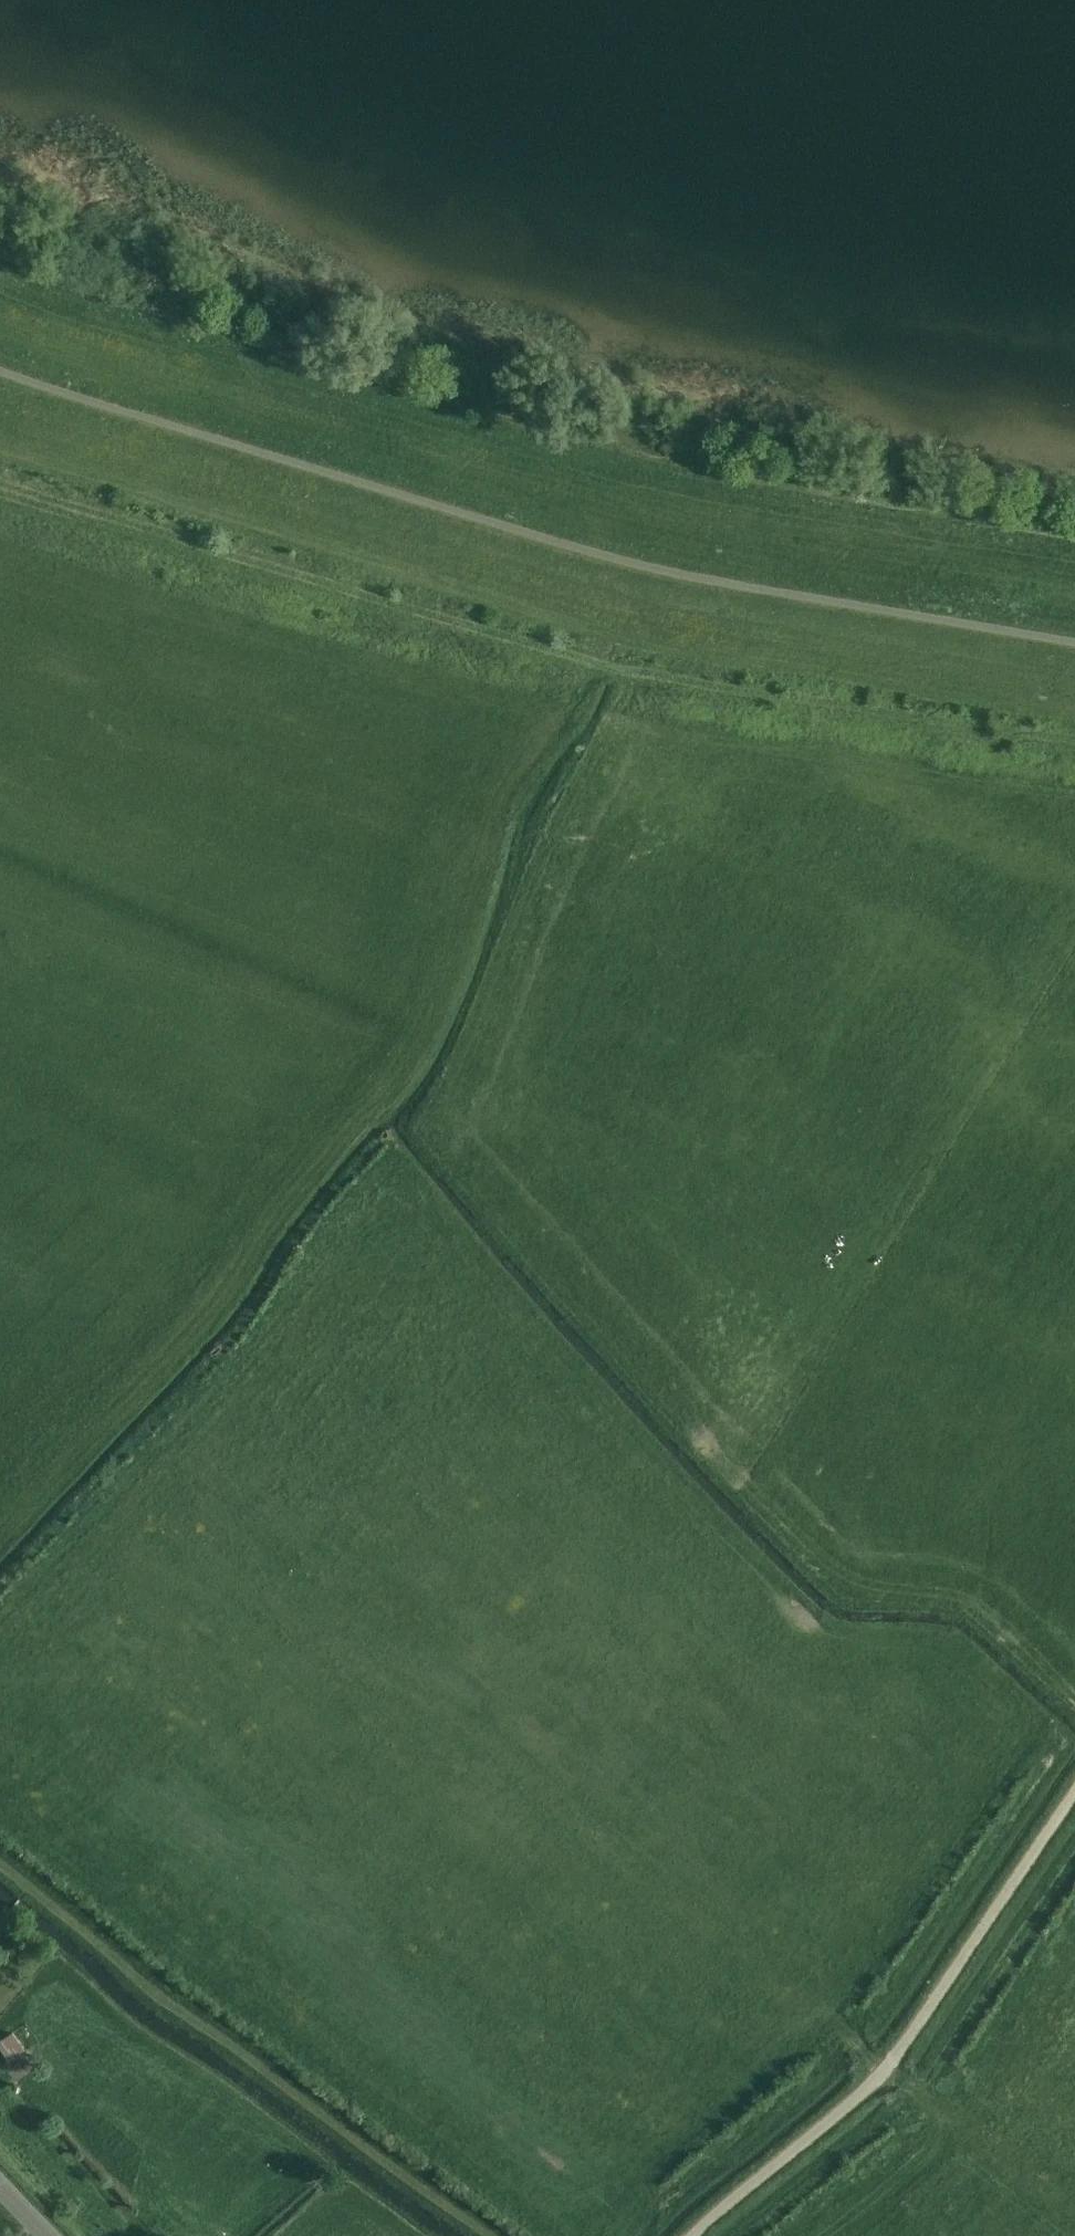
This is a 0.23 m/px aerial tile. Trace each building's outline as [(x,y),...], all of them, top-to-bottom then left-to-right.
[(0,2042),(0,2052),(8,2064),(25,2052),(13,2033),(0,2042)]
